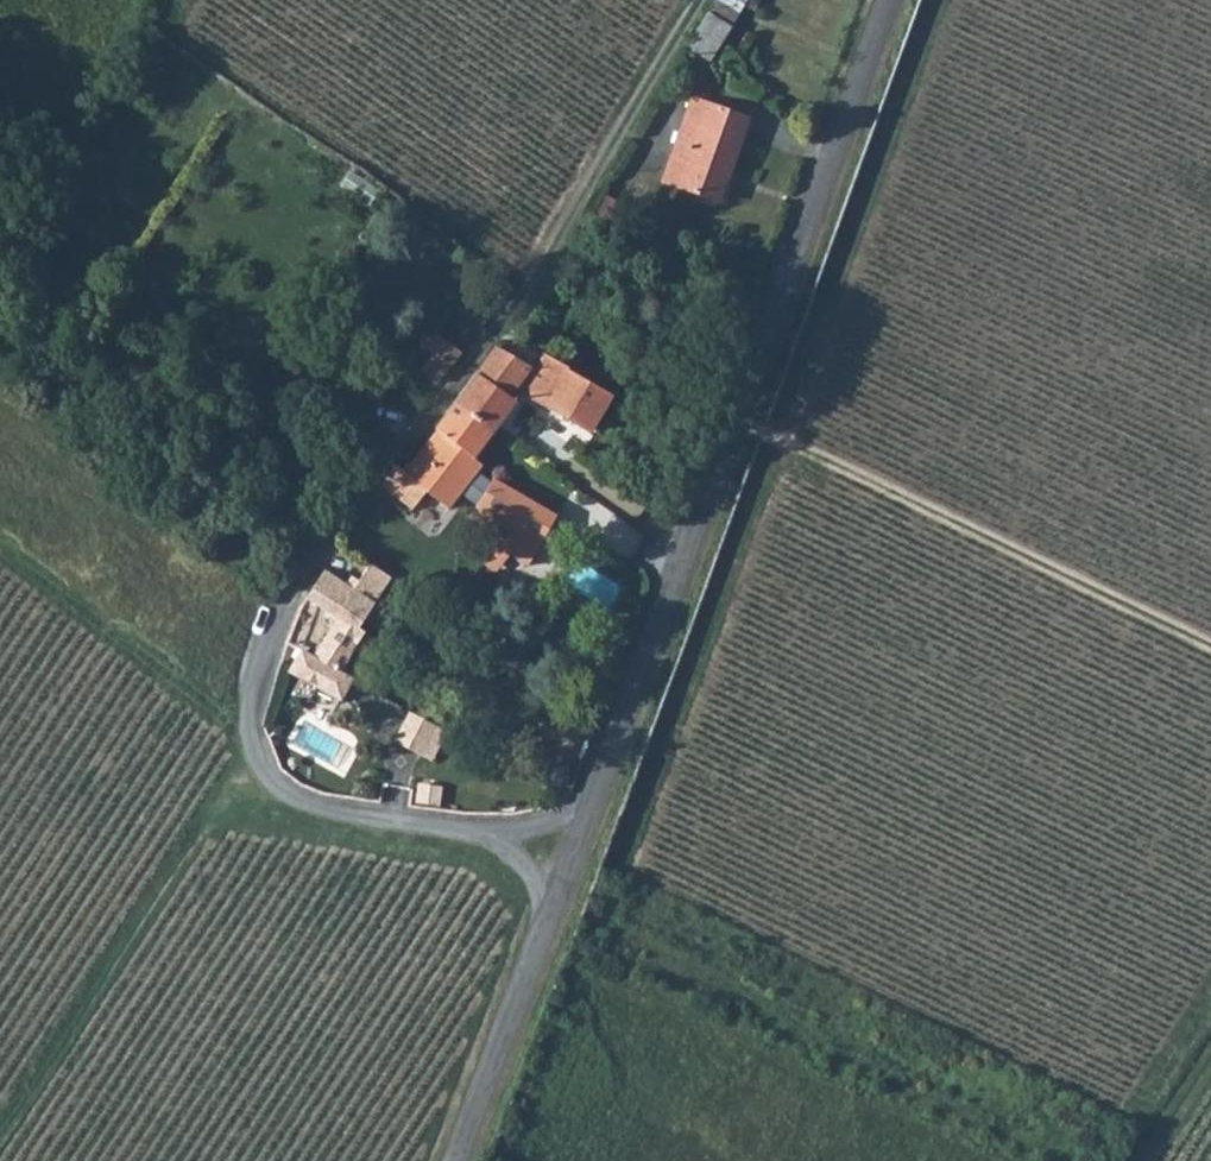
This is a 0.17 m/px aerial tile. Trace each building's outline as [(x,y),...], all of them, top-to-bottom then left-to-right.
[(691,59),(715,24),(693,10),(670,45),(691,59)] [(718,199),(749,116),(694,99),(664,182),(718,199)] [(422,373),(435,385),(460,352),(447,343),(422,373)] [(446,408),(486,443),(510,413),(501,407),(526,377),(498,353),(473,381),(446,408)] [(525,402),(616,444),(635,399),(548,354),(525,402)] [(470,471),(465,467),(486,443),(446,408),(388,476),(380,469),(362,486),(390,514),(408,496),(431,519),(470,471)] [(530,562),(557,513),(497,475),(472,513),(500,536),(482,562),(499,573),(512,554),(530,562)] [(322,624),(347,636),(354,623),(346,619),(372,572),(351,559),(338,584),(309,568),(295,593),(329,612),(322,624)] [(279,667),(328,692),(338,667),(331,663),(282,639),(277,649),(285,653),(279,667)] [(412,710),(398,739),(437,759),(452,730),(412,710)]
